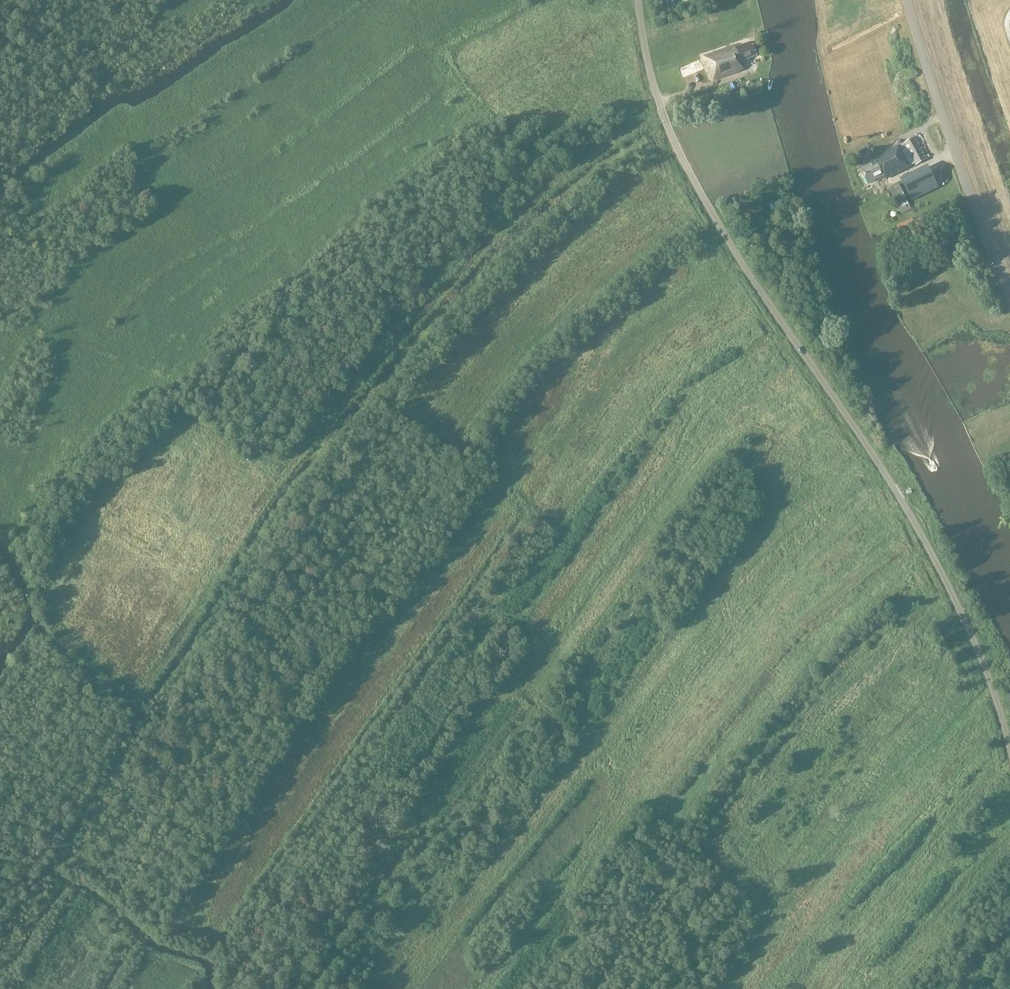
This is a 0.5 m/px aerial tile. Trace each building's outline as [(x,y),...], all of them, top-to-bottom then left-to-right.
[(734,47),(704,57),(712,81),(743,70),(740,62),(756,57),(751,43),(735,48),(734,47)] [(885,180),(909,167),(925,159),(914,138),(898,146),(878,157),(879,159),(860,169),(868,184),(884,176),(885,180)] [(864,152),(867,157),(872,154),(869,149),(864,152)] [(930,169),(902,182),(911,202),(939,188),(930,169)] [(889,189),(894,199),(899,209),(901,214),(911,209),(909,204),(904,194),(900,185),(889,189)] [(760,207),(748,212),(751,220),(763,215),(760,207)] [(800,244),(797,235),(781,241),(785,250),(800,244)]
